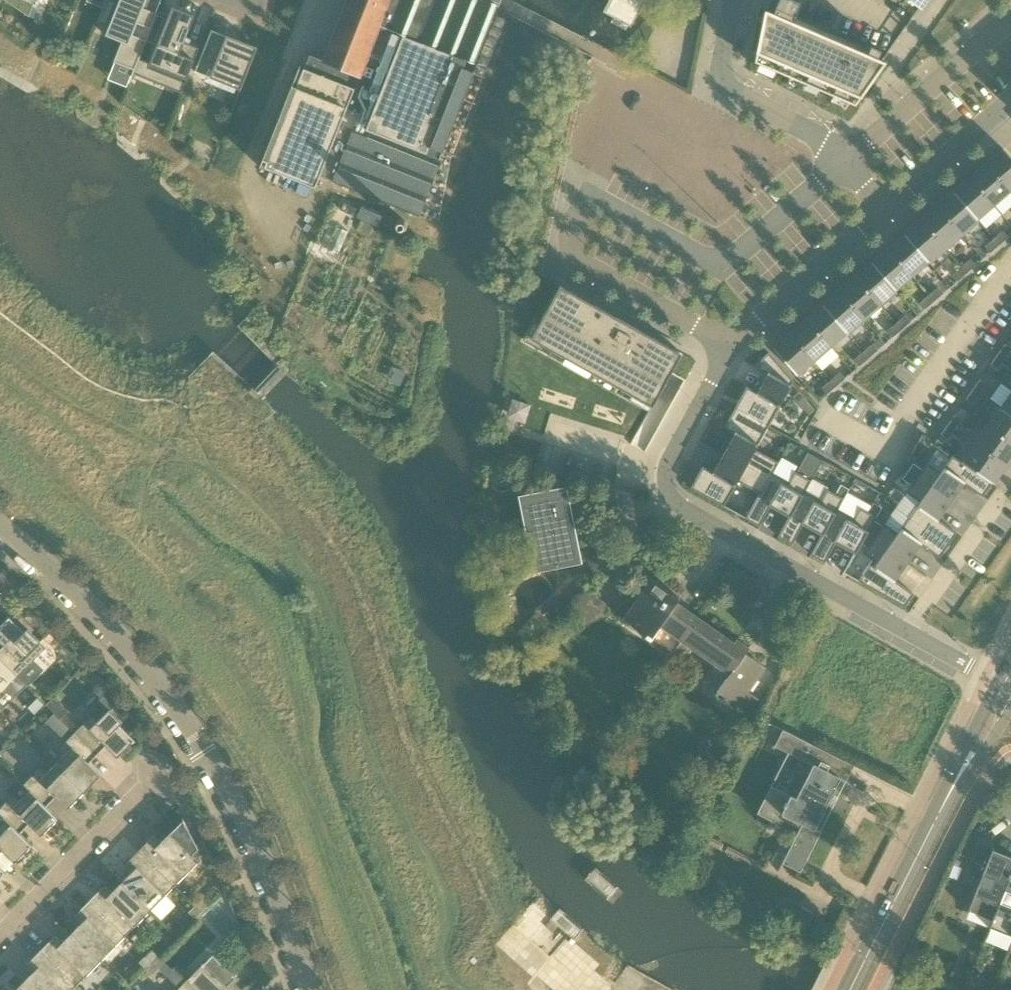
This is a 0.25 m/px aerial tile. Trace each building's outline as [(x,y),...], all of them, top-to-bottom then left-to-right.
[(34,11),(39,0),(7,0),(34,11)] [(87,2),(104,9),(105,8),(108,0),(88,0),(87,2)] [(115,15),(106,36),(122,42),(114,62),(134,70),(135,71),(136,70),(140,59),(146,43),(147,41),(146,40),(133,35),(138,24),(150,29),(152,29),(152,28),(158,14),(156,13),(144,8),(147,0),(121,0),(115,15)] [(324,61),(310,55),(305,69),(304,68),(265,168),(316,188),(320,177),(333,182),(419,215),(478,65),(473,63),(498,0),(348,0),(324,61)] [(606,11),(615,15),(611,22),(626,30),(630,23),(631,24),(643,0),(612,0),(606,11)] [(774,14),(768,12),(766,11),(755,61),(761,64),(777,71),(791,77),(820,89),(834,95),(850,102),(856,105),(856,104),(885,63),(886,62),(884,61),(882,60),(878,59),(877,58),(793,22),(795,17),(801,3),(793,0),(779,0),(774,14)] [(923,10),(930,0),(909,0),(923,10)] [(113,11),(105,8),(104,9),(99,22),(107,25),(113,11)] [(195,16),(173,8),(172,10),(151,63),(150,65),(165,70),(166,71),(162,82),(161,84),(181,92),(180,92),(182,93),(185,86),(200,48),(185,42),(194,18),(195,16)] [(232,38),(227,36),(225,43),(223,47),(208,41),(201,59),(199,64),(201,65),(198,72),(196,71),(195,72),(199,73),(240,90),(240,88),(242,88),(258,48),(232,38)] [(1010,190),(1010,157),(1004,148),(987,163),(1010,190)] [(971,177),(995,205),(1010,191),(1010,190),(987,163),(971,177)] [(971,177),(954,191),(978,219),(995,205),(971,177)] [(954,191),(938,205),(962,233),(978,219),(954,191)] [(343,201),(336,217),(372,233),(379,217),(343,201)] [(938,205),(921,220),(945,248),(962,233),(938,205)] [(905,234),(929,262),(945,248),(921,220),(905,234)] [(994,239),(1000,245),(1009,237),(1003,231),(994,239)] [(905,234),(889,248),(913,276),(929,262),(905,234)] [(1000,245),(994,239),(985,246),(991,253),(1000,245)] [(896,290),(913,276),(889,248),(872,262),(896,290)] [(962,267),(967,273),(976,265),(971,259),(962,267)] [(872,262),(856,277),(880,305),(896,290),(872,262)] [(967,273),(962,267),(953,275),(958,281),(967,273)] [(863,319),(880,305),(856,277),(839,291),(863,319)] [(545,326),(537,341),(552,350),(550,354),(551,355),(553,350),(592,372),(589,376),(590,377),(593,372),(631,394),(629,398),(630,399),(632,395),(633,395),(635,392),(654,403),(683,353),(561,285),(540,323),(545,326)] [(929,295),(934,301),(944,293),(938,287),(929,295)] [(839,291),(823,305),(847,333),(863,319),(839,291)] [(934,301),(929,295),(920,303),(925,309),(934,301)] [(806,319),(830,347),(847,333),(823,305),(806,319)] [(896,323),(902,329),(911,322),(906,315),(896,323)] [(806,319),(790,334),(814,362),(830,347),(806,319)] [(893,337),(902,329),(896,323),(887,331),(893,337)] [(798,376),(814,362),(790,334),(773,348),(798,376)] [(864,352),(869,358),(878,350),(873,344),(864,352)] [(998,354),(1005,359),(1010,350),(1010,348),(1005,344),(998,354)] [(869,358),(864,352),(855,359),(860,366),(869,358)] [(769,426),(780,406),(794,381),(770,353),(764,357),(758,369),(769,375),(758,393),(748,387),(736,407),(769,426)] [(1005,359),(998,354),(991,364),(998,368),(1005,359)] [(831,380),(837,386),(846,378),(840,372),(831,380)] [(980,379),(973,389),(980,394),(987,384),(980,379)] [(827,394),(837,386),(831,380),(822,388),(827,394)] [(980,394),(973,389),(966,399),(973,404),(980,394)] [(1000,409),(1010,416),(1010,393),(1000,409)] [(769,426),(736,407),(725,427),(736,433),(725,453),(770,478),(773,472),(774,473),(779,462),(756,450),(769,426)] [(988,426),(1010,443),(1010,416),(1000,409),(988,426)] [(948,424),(955,429),(962,419),(955,414),(948,424)] [(955,429),(948,424),(941,434),(948,439),(955,429)] [(975,444),(1005,466),(1010,457),(1010,443),(988,426),(975,444)] [(783,454),(797,463),(805,451),(791,442),(783,454)] [(1005,466),(975,444),(962,462),(993,483),(1005,466)] [(808,452),(797,472),(812,480),(821,464),(823,461),(808,452)] [(770,478),(725,453),(715,472),(704,466),(692,488),(724,506),(739,481),(760,493),(761,494),(770,478)] [(923,469),(917,477),(952,502),(964,483),(983,497),(993,483),(962,462),(953,455),(941,472),(928,462),(923,469)] [(914,463),(908,471),(917,477),(923,469),(914,463)] [(812,480),(797,472),(796,471),(790,482),(774,473),(773,472),(770,478),(761,494),(760,493),(746,518),(760,526),(771,506),(790,516),(791,517),(805,491),(806,492),(812,480)] [(908,471),(903,479),(912,485),(917,477),(908,471)] [(917,477),(912,485),(907,492),(921,501),(910,517),(949,545),(958,533),(939,519),(952,502),(917,477)] [(841,484),(836,494),(844,499),(850,489),(841,484)] [(838,509),(839,509),(844,499),(836,494),(828,489),(821,500),(806,492),(805,491),(791,517),(790,516),(779,536),(793,544),(804,524),(823,534),(823,535),(838,509)] [(529,519),(534,546),(533,546),(537,566),(577,559),(573,538),(572,538),(567,511),(568,511),(564,491),(524,498),(528,519),(529,519)] [(874,503),(869,512),(877,516),(882,507),(874,503)] [(877,516),(869,512),(861,507),(854,518),(839,509),(838,509),(823,535),(823,534),(812,554),(826,562),(837,542),(857,554),(862,544),(868,533),(875,520),(877,516)] [(883,525),(874,538),(908,562),(922,544),(940,557),(949,545),(910,517),(899,533),(885,523),(883,525)] [(875,520),(868,533),(874,538),(883,525),(875,520)] [(637,525),(622,528),(626,545),(638,531),(637,525)] [(868,533),(862,544),(868,547),(874,538),(868,533)] [(874,538),(868,547),(864,553),(871,558),(859,581),(906,606),(914,593),(896,581),(908,562),(874,538)] [(694,624),(697,619),(676,604),(680,598),(679,598),(678,598),(653,581),(654,580),(652,579),(624,620),(652,640),(660,627),(681,642),(685,637),(683,635),(692,622),(694,624)] [(18,677),(27,685),(43,669),(34,660),(46,648),(40,642),(41,642),(28,629),(25,632),(8,615),(6,617),(8,619),(0,627),(0,642),(9,650),(1,658),(0,657),(0,659),(18,677)] [(681,642),(729,676),(716,695),(723,700),(723,701),(728,705),(729,703),(736,708),(748,691),(766,667),(746,653),(750,648),(737,639),(733,644),(697,619),(694,624),(692,622),(683,635),(685,637),(681,642)] [(2,693),(18,677),(0,659),(0,691),(2,693)] [(50,708),(63,718),(70,710),(57,699),(50,708)] [(98,754),(106,746),(118,758),(133,743),(135,744),(137,742),(120,725),(123,722),(110,710),(114,706),(107,699),(102,699),(89,712),(92,715),(75,733),(98,755),(99,755),(98,754)] [(802,824),(783,863),(801,872),(821,832),(815,829),(841,779),(846,782),(854,766),(783,730),(775,746),(813,765),(797,799),(771,786),(757,813),(778,823),(782,815),(802,824)] [(98,755),(75,733),(59,749),(65,755),(56,764),(84,792),(101,775),(89,764),(97,755),(98,756),(98,755)] [(705,778),(725,767),(714,747),(694,759),(705,778)] [(30,791),(42,803),(52,793),(68,809),(84,792),(56,764),(47,774),(41,768),(24,785),(30,791)] [(16,829),(25,820),(42,836),(59,818),(42,803),(30,791),(21,800),(15,794),(0,809),(0,815),(3,818),(4,817),(16,829)] [(16,829),(4,817),(3,818),(0,821),(0,854),(3,851),(15,863),(32,845),(16,829)] [(199,849),(196,843),(182,817),(181,817),(183,821),(163,841),(153,836),(139,851),(175,886),(198,863),(201,861),(194,854),(199,849)] [(992,921),(1010,875),(1010,853),(995,846),(987,864),(972,858),(968,869),(982,875),(968,911),(992,921)] [(151,911),(175,886),(139,851),(125,865),(130,874),(122,883),(151,911)] [(623,893),(596,867),(585,880),(612,905),(623,893)] [(992,921),(990,926),(1010,934),(1010,875),(992,921)] [(126,936),(151,911),(122,883),(114,891),(104,886),(90,901),(126,936)] [(101,961),(126,936),(90,901),(76,915),(81,924),(73,933),(101,961)] [(202,912),(208,907),(202,901),(196,907),(202,912)] [(196,918),(202,912),(196,907),(190,912),(196,918)] [(583,932),(559,910),(544,925),(552,932),(558,925),(575,941),(583,932)] [(77,986),(101,961),(73,933),(65,941),(55,936),(41,951),(77,986)] [(77,986),(41,951),(27,965),(32,974),(24,983),(31,989),(73,989),(77,986)] [(153,962),(158,957),(153,951),(147,957),(153,962)] [(235,978),(236,977),(213,954),(204,963),(202,965),(180,988),(181,989),(232,989),(228,986),(235,978)] [(147,968),(153,962),(147,957),(141,962),(147,968)] [(158,968),(164,962),(158,957),(153,962),(158,968)] [(153,974),(158,968),(153,962),(147,968),(153,974)]
